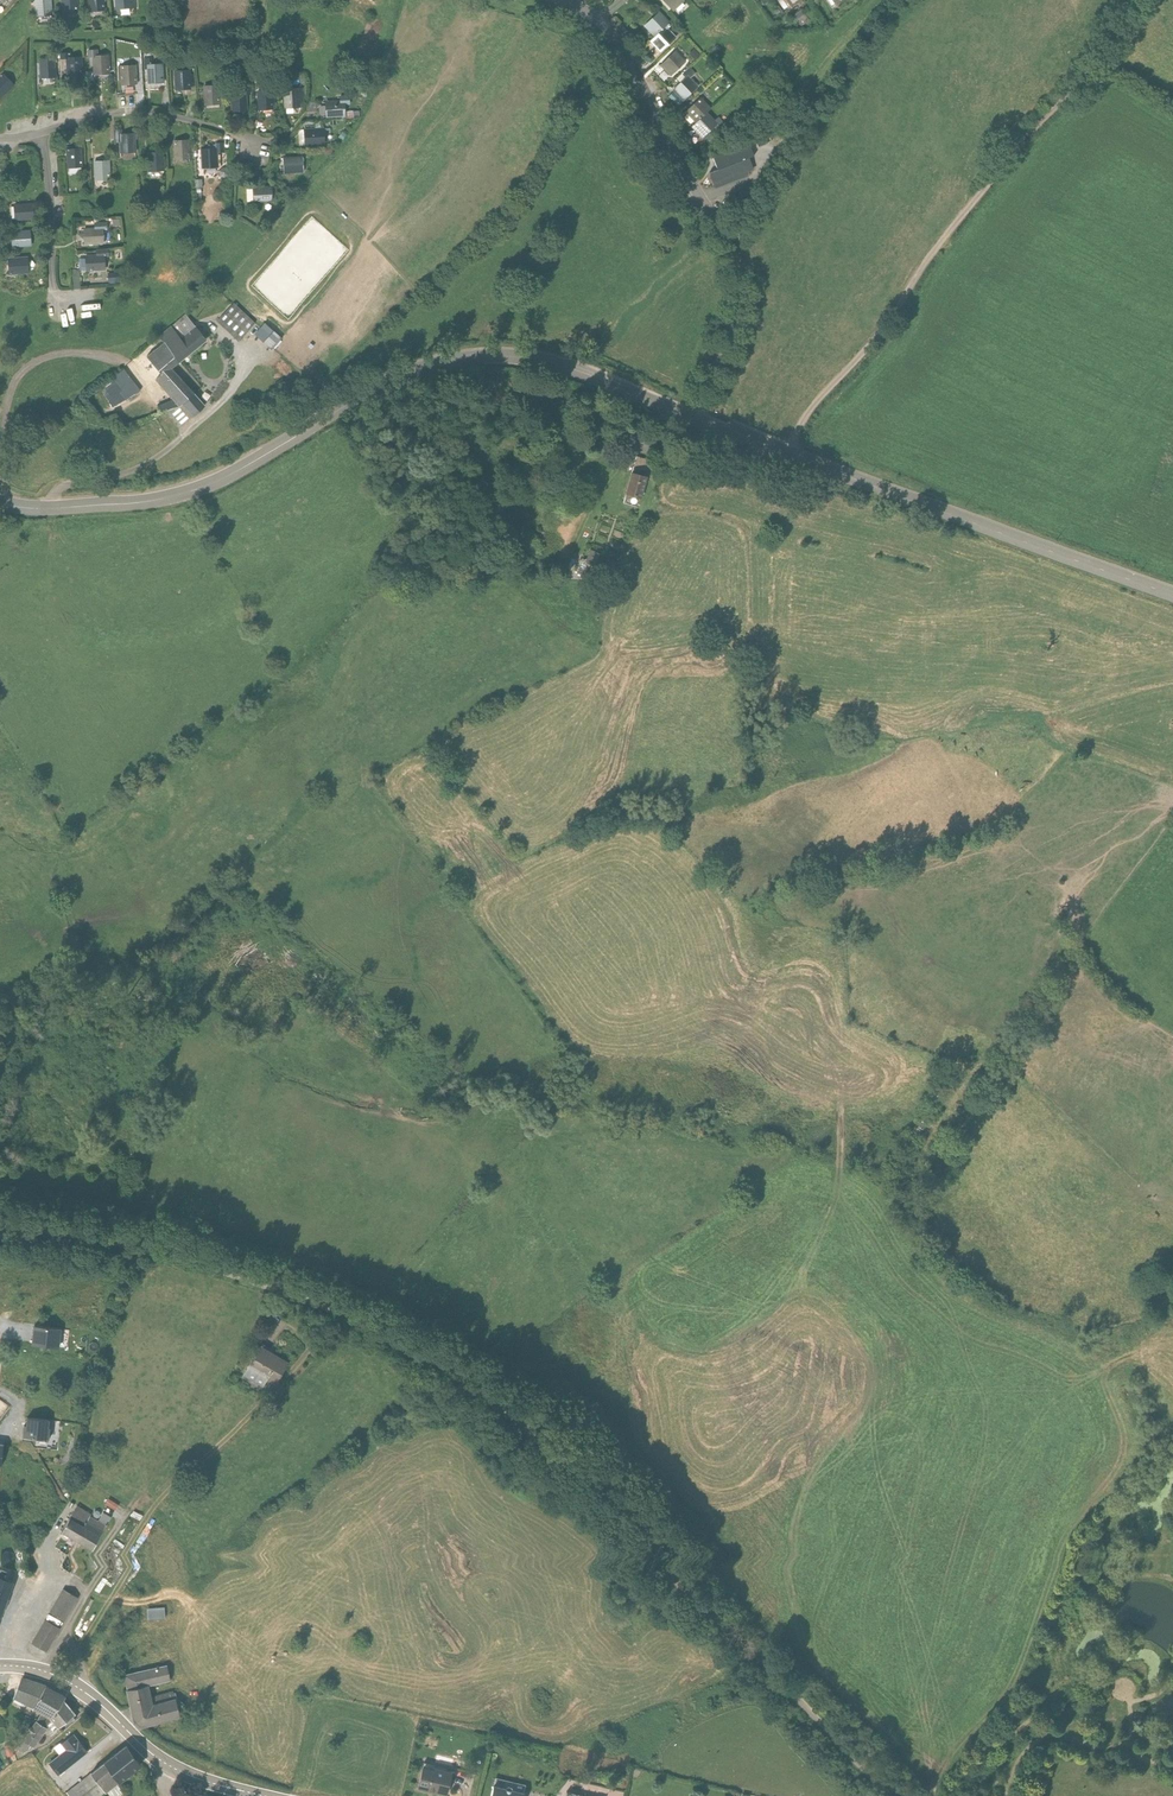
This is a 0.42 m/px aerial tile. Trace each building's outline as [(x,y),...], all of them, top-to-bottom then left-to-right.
[(54,0),(44,0),(36,1),(38,21),(55,20),(54,0)] [(79,0),(63,0),(64,19),(80,18),(79,0)] [(106,0),(90,0),(91,16),(107,15),(106,0)] [(138,0),(117,0),(118,14),(139,13),(138,0)] [(686,0),(665,0),(680,16),(691,5),(686,0)] [(795,12),(812,0),(787,0),(795,12)] [(843,8),(855,0),(837,0),(843,8)] [(676,26),(666,15),(650,30),(660,40),(671,30),(676,26)] [(682,41),(671,30),(660,40),(656,45),(667,56),(682,41)] [(692,66),(682,55),(666,70),(677,80),(692,66)] [(111,60),(96,61),(97,80),(112,79),(111,60)] [(57,62),(41,63),(42,84),(58,83),(57,62)] [(86,81),(84,62),(68,63),(69,82),(86,81)] [(155,63),(147,63),(147,76),(150,76),(151,89),(167,88),(166,69),(155,70),(155,63)] [(139,70),(122,71),(123,91),(140,90),(139,70)] [(193,75),(178,76),(179,96),(194,95),(194,92),(199,92),(198,80),(194,80),(193,75)] [(5,78),(0,83),(0,102),(2,104),(17,90),(5,78)] [(706,91),(695,80),(679,94),(690,106),(706,91)] [(227,90),(207,90),(208,110),(228,109),(227,90)] [(308,94),(287,95),(288,114),(306,113),(306,108),(309,108),(308,94)] [(283,95),(261,96),(262,116),(279,115),(279,105),(283,105),(283,95)] [(250,98),(235,98),(235,118),(251,117),(250,98)] [(718,112),(708,102),(691,117),(702,128),(713,117),(718,112)] [(349,106),(330,107),(330,112),(331,121),(331,123),(350,122),(349,106)] [(725,129),(713,117),(702,128),(698,132),(710,143),(725,129)] [(329,135),(309,136),(309,137),(310,152),(330,151),(329,135)] [(125,136),(116,136),(117,149),(123,148),(123,160),(139,159),(139,139),(125,140),(125,136)] [(773,142),(764,145),(767,153),(775,149),(773,142)] [(194,146),(177,147),(177,166),(195,165),(194,146)] [(210,155),(204,155),(205,175),(222,174),(221,159),(229,159),(228,147),(210,148),(210,155)] [(724,177),(716,180),(722,197),(756,184),(754,180),(761,177),(756,165),(761,163),(755,148),(719,163),(724,177)] [(87,174),(86,154),(68,155),(69,175),(87,174)] [(167,158),(150,158),(151,178),(167,177),(167,158)] [(308,163),(287,164),(288,180),(309,179),(308,163)] [(113,167),(96,168),(97,187),(114,187),(113,167)] [(276,191),(256,193),(257,209),(278,208),(276,191)] [(36,210),(15,211),(16,228),(37,226),(36,210)] [(97,235),(86,236),(87,251),(107,251),(106,237),(110,237),(109,229),(97,229),(97,235)] [(32,237),(13,239),(14,255),(34,253),(32,237)] [(99,261),(88,262),(88,279),(109,278),(108,264),(112,264),(112,256),(99,256),(99,261)] [(30,265),(9,266),(10,282),(31,281),(30,265)] [(123,281),(111,281),(112,290),(124,290),(123,281)] [(254,332),(233,313),(216,331),(237,350),(254,332)] [(208,349),(188,324),(162,345),(166,350),(150,364),(164,382),(158,387),(164,394),(179,381),(175,377),(208,349)] [(282,346),(264,331),(254,343),(272,358),(282,346)] [(137,390),(126,377),(116,385),(132,407),(146,397),(140,388),(137,390)] [(179,381),(164,394),(177,409),(193,427),(208,413),(179,381)] [(155,406),(149,398),(143,403),(150,410),(155,406)] [(130,409),(127,404),(114,411),(117,416),(130,409)] [(193,427),(177,409),(167,417),(183,436),(193,427)] [(647,467),(642,482),(654,486),(658,470),(647,467)] [(642,482),(638,481),(632,503),(634,503),(646,507),(647,507),(654,486),(642,482)] [(646,507),(634,503),(631,513),(644,517),(646,507)] [(63,1345),(35,1343),(33,1365),(61,1367),(63,1345)] [(289,1381),(261,1363),(246,1390),(274,1405),(289,1381)] [(52,1438),(27,1436),(26,1456),(51,1457),(52,1438)] [(121,1525),(109,1518),(105,1524),(117,1531),(121,1525)] [(92,1531),(79,1523),(72,1534),(85,1542),(92,1531)] [(114,1534),(105,1529),(101,1536),(110,1541),(114,1534)] [(85,1542),(72,1534),(64,1548),(95,1566),(110,1541),(101,1536),(92,1531),(85,1542)] [(118,1557),(127,1564),(139,1548),(130,1541),(118,1557)] [(77,1598),(62,1589),(49,1611),(64,1620),(77,1598)] [(164,1606),(147,1607),(147,1618),(164,1618),(164,1606)] [(60,1627),(45,1619),(32,1643),(47,1651),(60,1627)] [(170,1679),(166,1664),(123,1675),(127,1690),(148,1684),(170,1679)] [(45,1685),(21,1677),(13,1698),(32,1708),(45,1685)] [(127,1690),(126,1689),(133,1722),(140,1727),(178,1717),(177,1707),(175,1697),(153,1702),(148,1684),(127,1690)] [(63,1698),(65,1697),(45,1685),(32,1708),(41,1713),(49,1718),(63,1698)] [(57,1728),(75,1713),(63,1698),(49,1718),(57,1728)] [(41,1713),(17,1748),(24,1753),(29,1749),(34,1746),(46,1727),(49,1718),(41,1713)] [(65,1749),(48,1762),(57,1775),(88,1752),(73,1733),(61,1743),(65,1749)] [(141,1765),(126,1744),(108,1758),(123,1779),(141,1765)] [(108,1758),(90,1773),(105,1793),(123,1779),(108,1758)] [(422,1767),(417,1789),(444,1795),(447,1795),(452,1773),(447,1771),(448,1768),(423,1762),(422,1767)] [(65,1792),(68,1795),(101,1795),(105,1793),(90,1773),(65,1792)] [(495,1779),(491,1795),(523,1795),(525,1785),(495,1779)]
